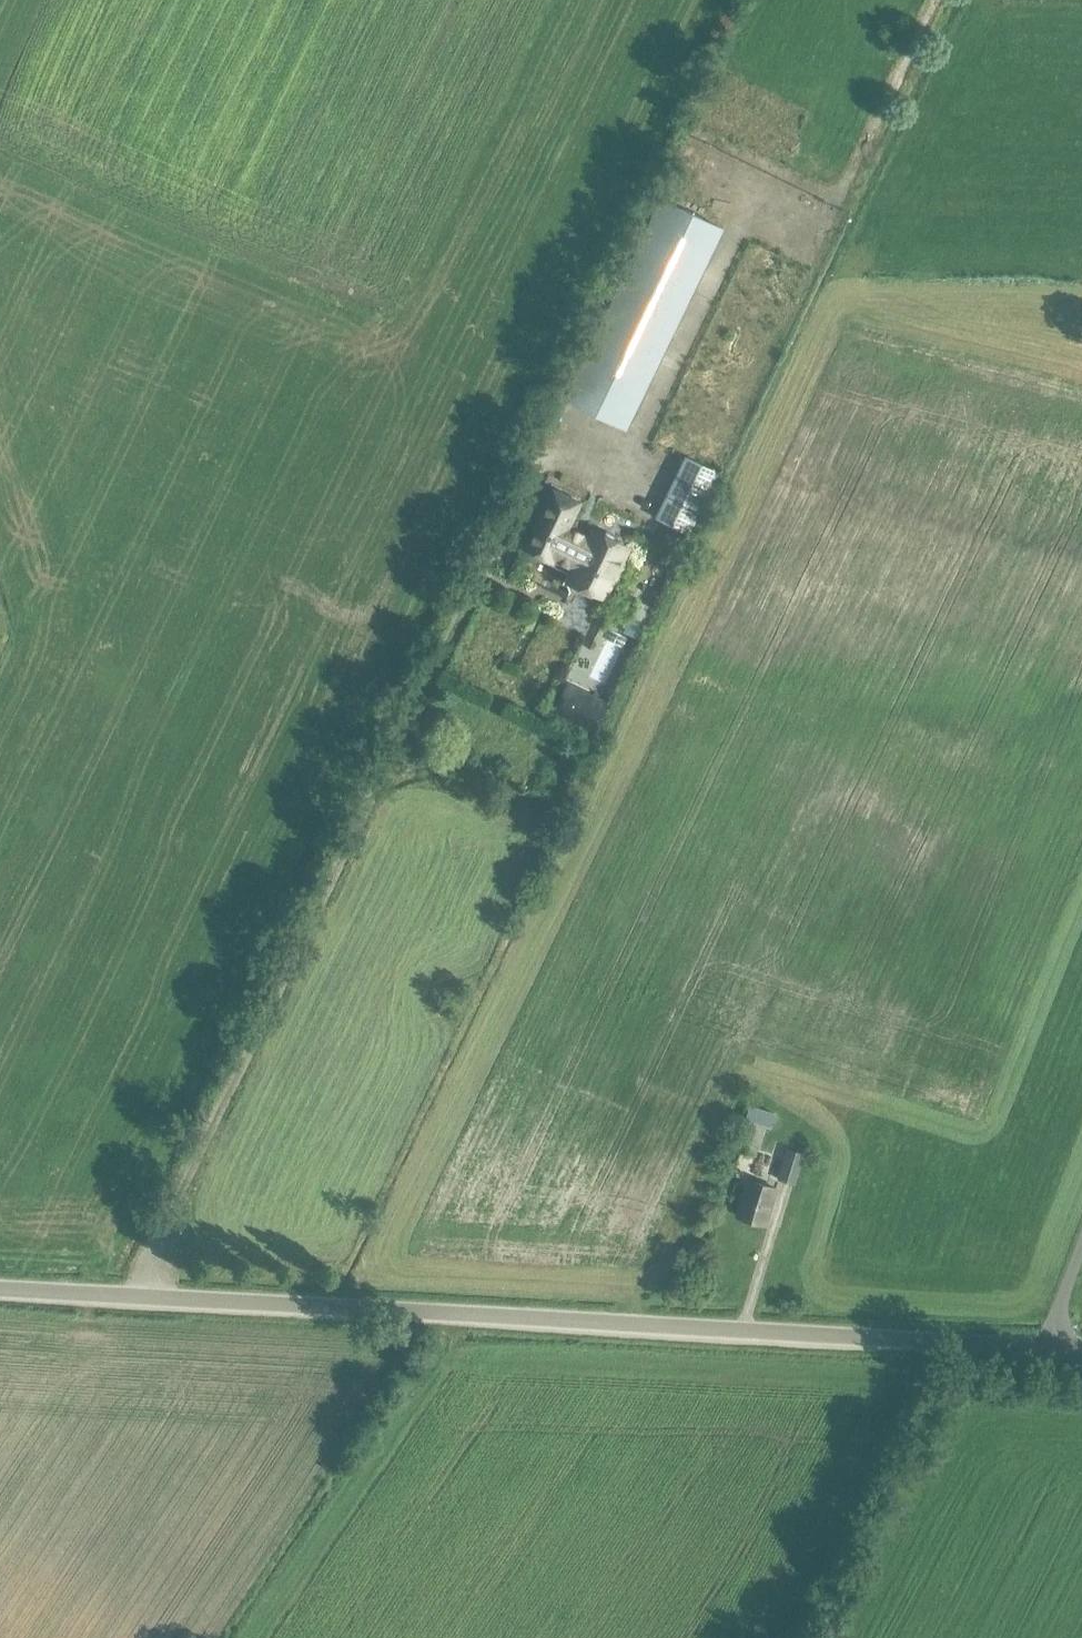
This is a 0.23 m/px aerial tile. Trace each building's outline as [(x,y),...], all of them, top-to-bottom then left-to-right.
[(565,395),(626,425),(723,225),(662,195),(565,395)] [(657,518),(689,532),(718,469),(686,455),(657,518)] [(605,600),(631,546),(592,527),(588,536),(570,528),(583,502),(553,488),(524,547),(572,570),(567,581),(605,600)] [(568,682),(552,714),(594,734),(610,702),(568,682)] [(750,1105),(746,1119),(772,1126),(776,1113),(750,1105)] [(788,1149),(779,1180),(796,1185),(805,1154),(788,1149)] [(765,1224),(777,1189),(749,1180),(738,1216),(765,1224)]
